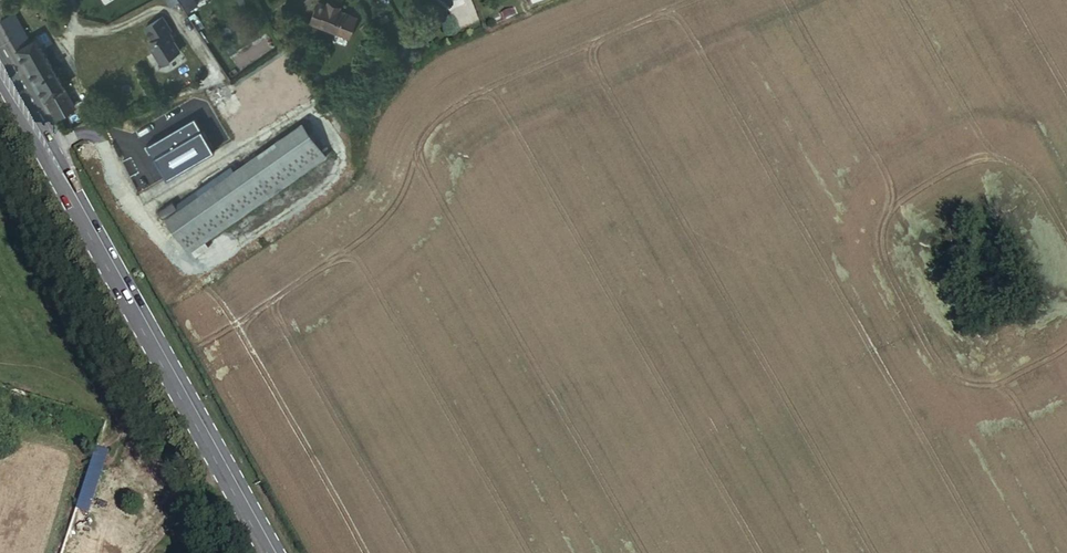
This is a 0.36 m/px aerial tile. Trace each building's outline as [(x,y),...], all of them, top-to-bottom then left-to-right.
[(194,0),(183,0),(191,11),(198,6),(194,0)] [(318,0),(309,20),(351,37),(359,17),(338,9),(340,4),(331,0),(329,0),(328,4),(318,0)] [(0,20),(56,117),(73,106),(34,39),(29,42),(13,14),(0,20)] [(164,17),(146,28),(154,41),(150,43),(162,62),(165,63),(171,60),(171,57),(181,51),(170,32),(172,30),(164,17)] [(303,135),(306,133),(302,127),(295,132),(303,135)] [(326,162),(306,133),(303,135),(295,132),(237,170),(165,220),(188,253),(252,210),(326,162)]
